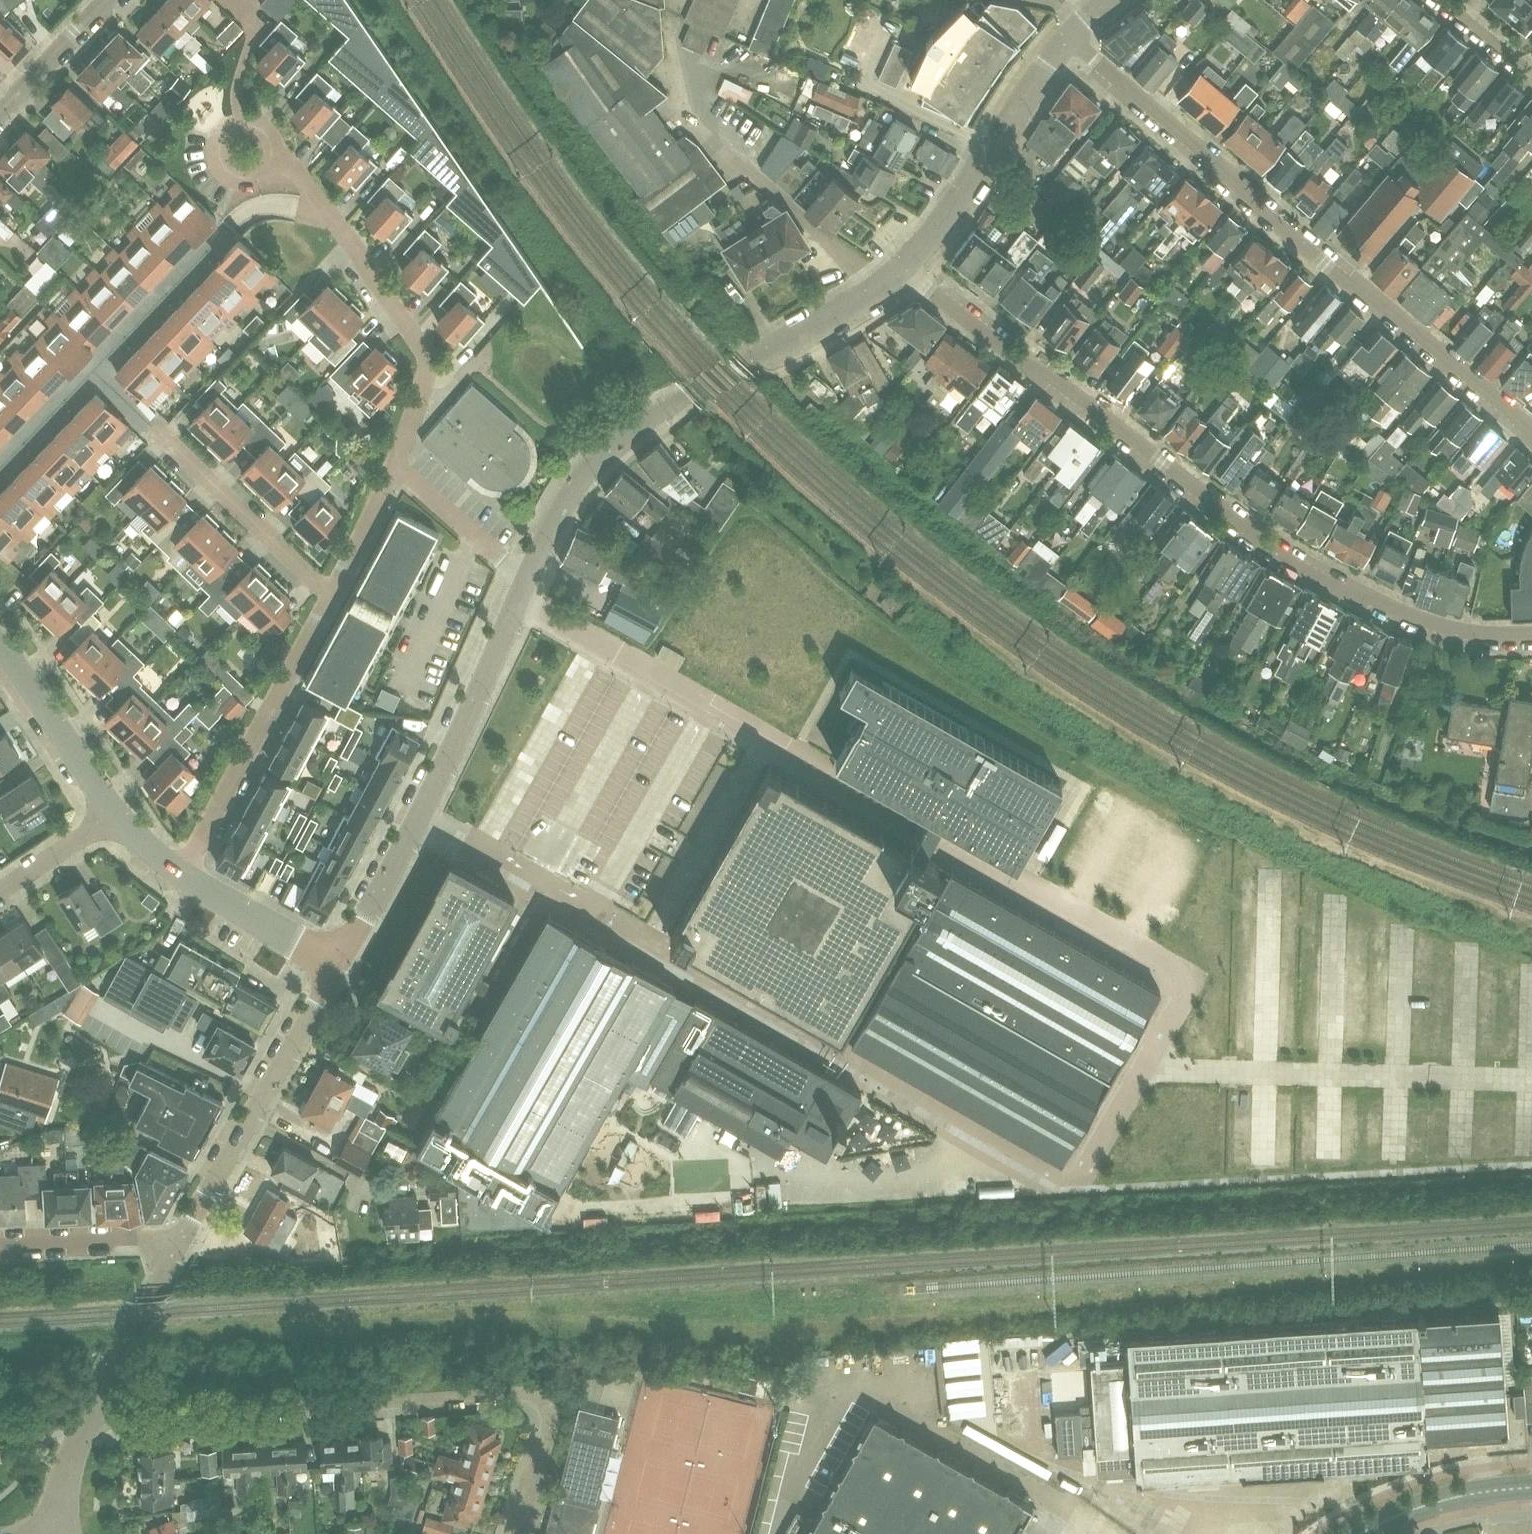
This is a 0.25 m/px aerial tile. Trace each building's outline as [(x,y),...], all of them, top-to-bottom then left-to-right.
[(25,35),(4,16),(12,7),(7,0),(0,0),(0,49),(7,55),(9,53),(11,56),(20,46),(18,44),(25,35)] [(194,16),(178,0),(167,0),(156,12),(178,33),(196,51),(203,44),(184,26),(194,16)] [(194,16),(209,0),(178,0),(194,16)] [(288,11),(275,0),(264,0),(261,3),(279,20),(288,11)] [(296,2),(294,0),(275,0),(288,11),(296,2)] [(363,18),(351,0),(312,0),(349,33),(350,34),(363,18)] [(633,0),(587,0),(556,40),(562,49),(542,63),(585,123),(588,120),(644,193),(639,197),(641,199),(665,228),(705,198),(728,181),(696,143),(670,123),(666,126),(653,109),(666,98),(645,81),(663,58),(660,11),(633,0)] [(660,11),(665,11),(664,0),(633,0),(660,11)] [(690,9),(708,17),(713,7),(697,0),(694,0),(690,9)] [(713,7),(733,15),(737,5),(725,0),(716,0),(713,7)] [(768,1),(790,10),(794,0),(768,0),(768,1)] [(982,6),(1018,41),(1037,22),(1018,3),(1003,0),(988,0),(982,6)] [(1195,23),(1209,6),(1202,0),(1191,0),(1182,11),(1195,23)] [(1281,11),(1296,24),(1314,3),(1310,0),(1290,0),(1281,11)] [(1354,0),(1323,0),(1341,16),(1349,6),(1354,0)] [(1421,4),(1415,0),(1393,0),(1364,35),(1357,44),(1355,45),(1364,52),(1388,23),(1398,32),(1421,4)] [(1361,1),(1371,10),(1356,28),(1364,35),(1393,0),(1361,0),(1361,1)] [(1521,0),(1492,0),(1491,2),(1492,3),(1490,6),(1498,12),(1500,10),(1507,16),(1521,0)] [(1507,16),(1515,22),(1513,25),(1521,31),(1522,29),(1524,30),(1531,21),(1531,0),(1521,0),(1507,16)] [(768,1),(763,12),(785,21),(790,10),(768,1)] [(1290,31),(1272,52),(1295,70),(1312,49),(1336,22),(1314,3),(1296,24),(1290,31)] [(1123,61),(1134,48),(1160,30),(1140,4),(1101,33),(1100,33),(1100,42),(1101,42),(1123,61)] [(1421,4),(1398,32),(1408,40),(1389,62),(1398,69),(1416,47),(1417,47),(1439,20),(1421,4)] [(982,6),(964,26),(1002,57),(1018,41),(982,6)] [(713,7),(708,17),(729,26),(733,15),(713,7)] [(522,8),(511,8),(512,20),(523,19),(522,8)] [(1231,22),(1244,32),(1246,30),(1251,24),(1231,8),(1224,16),(1231,22)] [(690,25),(703,29),(708,17),(690,9),(685,23),(690,25)] [(196,51),(178,33),(156,12),(139,29),(161,50),(172,39),(191,57),(196,51)] [(763,12),(759,23),(781,32),(785,21),(763,12)] [(703,29),(713,33),(723,38),(729,26),(708,17),(703,29)] [(296,52),(288,45),(298,33),(282,19),(282,18),(260,42),(261,43),(262,43),(269,50),(259,62),(275,76),(277,74),(285,81),(306,57),(298,50),(296,52)] [(376,97),(399,71),(363,18),(350,34),(349,33),(329,56),(376,97)] [(1246,30),(1244,32),(1231,22),(1223,32),(1246,52),(1257,39),(1246,30)] [(759,23),(754,34),(776,43),(781,32),(759,23)] [(690,25),(681,46),(704,55),(713,33),(703,29),(690,25)] [(1468,44),(1445,25),(1423,51),(1435,61),(1419,81),(1429,90),(1468,44)] [(963,27),(948,48),(990,76),(1002,58),(1002,57),(964,26),(963,27)] [(142,51),(120,31),(119,31),(117,29),(110,37),(112,39),(106,45),(148,85),(154,78),(142,66),(151,56),(144,49),(142,51)] [(1169,52),(1177,42),(1165,31),(1133,69),(1155,88),(1178,60),(1169,52)] [(754,34),(749,47),(771,56),(776,43),(754,34)] [(1344,59),(1355,45),(1357,44),(1349,37),(1348,36),(1335,51),(1344,59)] [(913,50),(895,41),(878,78),(897,86),(913,50)] [(148,85),(106,45),(104,43),(91,57),(93,59),(116,81),(123,74),(142,92),(148,85)] [(948,48),(933,70),(977,95),(990,76),(948,48)] [(1450,125),(1464,108),(1498,69),(1476,51),(1450,81),(1459,89),(1452,98),(1454,99),(1439,116),(1450,125)] [(824,62),(810,56),(806,64),(804,70),(810,72),(821,77),(825,79),(831,65),(824,62)] [(134,99),(116,81),(93,59),(87,66),(81,68),(80,73),(79,74),(102,96),(108,89),(127,107),(134,99)] [(1284,62),(1270,78),(1272,80),(1273,80),(1280,87),(1288,78),(1294,70),(1284,62)] [(1197,113),(1219,87),(1227,78),(1208,63),(1179,98),(1188,105),(1189,108),(1193,111),(1195,112),(1197,113)] [(321,133),(342,109),(334,102),(332,104),(324,97),(334,85),(318,71),(318,70),(296,94),(297,95),(305,102),(295,114),(311,129),(313,126),(321,133)] [(933,71),(921,97),(966,117),(976,96),(977,95),(933,70),(933,71)] [(421,138),(435,122),(399,71),(376,97),(421,137),(421,138)] [(1525,91),(1503,73),(1483,98),(1483,99),(1470,115),(1483,126),(1497,110),(1504,116),(1525,91)] [(165,90),(178,102),(191,88),(178,76),(165,90)] [(1345,93),(1349,89),(1335,76),(1324,89),(1338,102),(1345,93)] [(853,113),(861,94),(821,77),(813,96),(853,113)] [(1052,161),(1100,105),(1099,104),(1099,100),(1093,94),(1089,95),(1074,82),(1069,82),(1044,116),(1029,141),(1052,161)] [(1216,130),(1238,104),(1244,109),(1259,92),(1246,82),(1232,98),(1219,87),(1197,113),(1200,116),(1201,118),(1205,121),(1208,122),(1216,130)] [(108,118),(85,97),(71,83),(62,92),(59,91),(54,96),(55,100),(53,102),(77,125),(89,113),(101,125),(108,118)] [(743,85),(739,96),(748,101),(753,90),(743,85)] [(1345,93),(1338,102),(1353,115),(1360,106),(1345,93)] [(1360,106),(1353,115),(1363,123),(1379,104),(1369,96),(1364,102),(1360,106)] [(1531,128),(1531,98),(1509,126),(1516,132),(1493,160),(1500,166),(1531,128)] [(172,108),(163,100),(154,109),(164,117),(165,116),(172,108)] [(1257,118),(1266,107),(1258,100),(1248,111),(1226,137),(1235,145),(1235,148),(1239,150),(1241,151),(1244,153),(1266,127),(1257,118)] [(851,117),(817,103),(813,112),(847,127),(851,117)] [(147,111),(131,129),(140,137),(156,120),(147,111)] [(1293,140),(1307,123),(1295,112),(1276,135),(1266,127),(1244,153),(1246,155),(1248,158),(1251,160),(1253,161),(1262,169),(1289,137),(1293,140)] [(804,145),(808,147),(818,130),(793,115),(783,132),(804,145)] [(1360,125),(1350,116),(1341,127),(1352,135),(1360,125)] [(869,125),(909,148),(919,131),(895,117),(890,126),(874,117),(869,125)] [(1118,163),(1139,138),(1136,135),(1135,132),(1131,129),(1128,128),(1117,119),(1098,142),(1090,135),(1077,150),(1106,175),(1117,162),(1118,163)] [(331,166),(347,181),(349,178),(357,185),(378,161),(370,154),(368,156),(360,149),(370,138),(354,123),(354,122),(332,147),(333,147),(341,154),(331,166)] [(456,189),(470,173),(435,122),(421,138),(421,137),(410,149),(456,189)] [(898,165),(909,148),(869,125),(864,133),(880,143),(875,152),(898,165)] [(71,149),(62,140),(47,126),(36,138),(27,129),(25,132),(23,130),(17,136),(19,138),(12,146),(50,182),(57,175),(43,161),(51,152),(59,160),(71,149)] [(1405,135),(1395,127),(1382,142),(1392,150),(1405,135)] [(1297,156),(1315,135),(1306,128),(1267,173),(1284,187),(1304,162),(1297,156)] [(1519,159),(1531,144),(1531,145),(1531,128),(1500,166),(1493,176),(1500,182),(1519,159)] [(127,130),(114,143),(128,156),(140,142),(127,130)] [(783,132),(761,167),(774,178),(788,163),(792,159),(804,145),(783,132)] [(947,173),(958,156),(927,136),(923,143),(921,142),(913,154),(916,155),(917,154),(947,173)] [(1321,176),(1335,159),(1337,161),(1349,146),(1336,136),(1325,149),(1299,180),(1302,183),(1294,193),(1300,198),(1299,199),(1301,201),(1301,204),(1306,208),(1308,207),(1310,209),(1331,185),(1321,176)] [(1337,232),(1368,257),(1419,197),(1441,216),(1473,178),(1473,177),(1484,165),(1453,139),(1430,167),(1407,147),(1387,170),(1388,171),(1337,232)] [(1375,142),(1366,152),(1385,168),(1395,156),(1387,149),(1386,151),(1375,142)] [(102,156),(104,158),(115,169),(128,156),(114,143),(102,156)] [(1115,213),(1162,157),(1154,150),(1154,148),(1150,144),(1148,145),(1145,143),(1122,170),(1131,178),(1107,206),(1115,213)] [(50,182),(12,146),(5,152),(3,150),(0,154),(0,164),(21,184),(29,175),(43,189),(50,182)] [(882,191),(895,169),(855,146),(848,159),(858,165),(853,174),(870,185),(882,191)] [(146,153),(141,148),(125,165),(130,170),(146,153)] [(1157,199),(1180,172),(1177,170),(1177,167),(1173,164),(1171,164),(1162,157),(1115,213),(1111,217),(1119,224),(1147,191),(1157,199)] [(831,178),(819,167),(809,158),(801,167),(792,159),(788,163),(774,178),(831,229),(859,197),(870,185),(853,174),(840,167),(834,175),(831,178)] [(112,176),(118,182),(125,182),(131,176),(121,167),(112,176)] [(1340,202),(1355,185),(1364,174),(1355,167),(1311,220),(1328,234),(1349,209),(1340,202)] [(1062,168),(1042,192),(1050,199),(1062,209),(1083,185),(1077,180),(1070,175),(1062,168)] [(493,242),(507,227),(470,173),(456,189),(446,201),(492,241),(493,242)] [(393,237),(414,213),(406,206),(404,208),(396,201),(406,190),(390,175),(389,174),(368,199),(369,199),(377,206),(366,218),(383,233),(385,231),(393,237)] [(1038,194),(1009,175),(1002,186),(1031,205),(1038,194)] [(5,181),(0,176),(0,202),(5,197),(17,209),(25,200),(5,181)] [(1167,235),(1203,192),(1194,184),(1195,181),(1191,178),(1188,178),(1185,177),(1163,203),(1164,203),(1158,210),(1169,219),(1160,229),(1167,235)] [(195,237),(194,238),(196,239),(216,218),(215,217),(178,181),(158,202),(165,208),(164,208),(195,237)] [(1208,223),(1221,207),(1219,205),(1219,201),(1215,199),(1212,199),(1203,192),(1167,235),(1156,247),(1164,253),(1183,231),(1194,240),(1199,233),(1200,233),(1203,230),(1206,229),(1209,226),(1208,223)] [(1046,201),(1038,195),(1031,205),(1054,222),(1056,219),(1061,213),(1046,201)] [(993,196),(986,207),(978,220),(980,222),(953,258),(961,264),(960,269),(967,274),(971,273),(973,274),(995,245),(1005,232),(995,223),(991,227),(988,225),(1002,202),(993,196)] [(756,229),(777,262),(778,262),(782,263),(789,259),(790,254),(807,244),(786,210),(785,210),(767,197),(760,202),(768,211),(774,211),(777,216),(756,229)] [(1482,201),(1478,198),(1477,197),(1467,210),(1469,212),(1482,223),(1493,210),(1482,201)] [(665,228),(664,229),(672,237),(676,243),(677,242),(716,213),(705,198),(665,228)] [(69,215),(55,201),(43,213),(58,227),(69,215)] [(164,208),(165,208),(158,202),(150,211),(136,225),(142,231),(173,260),(194,238),(195,237),(164,208)] [(435,217),(456,236),(465,225),(454,215),(444,207),(438,214),(435,217)] [(1222,256),(1246,228),(1238,221),(1238,217),(1232,212),(1228,212),(1227,212),(1206,237),(1217,246),(1214,249),(1222,256)] [(1054,222),(1053,223),(1060,229),(1068,218),(1061,213),(1056,219),(1054,222)] [(9,240),(17,231),(0,216),(0,231),(9,240)] [(1118,225),(1110,218),(1099,232),(1107,239),(1118,225)] [(777,262),(756,229),(742,237),(733,222),(723,228),(732,244),(726,248),(748,281),(764,271),(769,272),(776,267),(777,263),(777,262)] [(1407,253),(1415,243),(1424,232),(1414,224),(1397,244),(1396,244),(1373,272),(1395,291),(1418,263),(1407,253)] [(142,231),(136,225),(128,234),(133,241),(120,254),(151,283),(173,260),(142,231)] [(428,289),(450,265),(442,258),(440,261),(432,253),(442,242),(426,227),(425,226),(404,251),(404,252),(405,251),(413,258),(402,270),(419,285),(421,283),(428,289)] [(493,242),(492,241),(478,258),(525,300),(541,281),(582,340),(584,339),(543,279),(507,227),(493,242)] [(994,290),(1016,261),(1022,253),(1026,256),(1039,239),(1026,228),(1006,253),(995,245),(973,274),(974,275),(975,279),(981,284),(985,283),(994,290)] [(1520,243),(1527,249),(1531,242),(1531,228),(1520,243)] [(1092,241),(1080,232),(1075,238),(1094,253),(1096,250),(1099,247),(1092,241)] [(69,252),(51,235),(36,251),(54,267),(69,252)] [(1235,293),(1272,249),(1263,243),(1263,239),(1260,236),(1257,237),(1254,235),(1232,261),(1233,261),(1227,268),(1237,276),(1228,287),(1235,293)] [(252,292),(252,291),(262,281),(270,285),(278,276),(239,240),(219,261),(221,263),(221,262),(252,292)] [(1441,243),(1397,293),(1431,321),(1454,295),(1460,287),(1460,288),(1462,286),(1451,278),(1464,262),(1463,262),(1441,243)] [(1055,260),(1037,247),(1000,295),(1006,300),(1007,303),(1012,307),(1016,307),(1018,308),(1037,284),(1055,260)] [(120,254),(114,248),(106,257),(110,264),(102,273),(101,274),(132,303),(151,283),(120,254)] [(1121,265),(1133,275),(1147,259),(1135,249),(1121,265)] [(1267,290),(1289,264),(1287,262),(1287,259),(1283,256),(1280,256),(1272,249),(1235,293),(1242,299),(1251,288),(1261,297),(1267,290)] [(1107,266),(1093,255),(1075,278),(1089,289),(1107,266)] [(46,261),(26,282),(40,295),(60,274),(46,261)] [(1531,288),(1531,270),(1521,261),(1513,270),(1526,280),(1506,303),(1514,310),(1531,288)] [(258,297),(252,291),(252,292),(221,262),(221,263),(199,285),(230,315),(230,314),(243,301),(250,306),(258,297)] [(1227,269),(1221,264),(1208,279),(1215,285),(1227,269)] [(101,274),(102,273),(96,267),(88,276),(93,283),(83,293),(82,294),(113,323),(132,303),(101,274)] [(1295,269),(1258,313),(1267,321),(1284,301),(1291,307),(1312,283),(1295,269)] [(1018,308),(1035,322),(1068,280),(1060,273),(1046,291),(1037,284),(1018,308)] [(1119,295),(1131,304),(1145,285),(1134,276),(1119,295)] [(464,342),(485,317),(478,310),(476,313),(468,305),(478,294),(462,279),(461,279),(439,303),(440,304),(441,303),(449,310),(438,322),(455,337),(457,335),(464,342)] [(1173,279),(1159,296),(1178,312),(1192,296),(1173,279)] [(25,283),(7,303),(23,317),(41,298),(25,283)] [(318,329),(345,300),(344,299),(347,296),(336,285),(333,288),(328,283),(310,302),(301,294),(283,313),(292,322),(298,316),(315,332),(318,329)] [(1325,284),(1293,323),(1310,337),(1343,299),(1325,284)] [(237,320),(230,314),(230,315),(199,285),(177,308),(208,338),(209,337),(221,324),(228,329),(237,320)] [(82,294),(83,293),(77,287),(69,296),(74,303),(61,316),(60,317),(91,346),(92,346),(113,323),(82,294)] [(1093,312),(1081,303),(1083,299),(1074,292),(1065,304),(1065,303),(1045,329),(1056,338),(1054,340),(1062,347),(1064,344),(1067,346),(1093,312)] [(350,304),(345,300),(318,329),(315,332),(309,338),(335,363),(353,344),(344,336),(363,316),(361,315),(364,312),(352,301),(350,304)] [(910,368),(946,323),(917,300),(888,318),(919,343),(903,363),(910,368)] [(1364,317),(1347,303),(1315,341),(1324,349),(1336,334),(1344,341),(1364,317)] [(1496,307),(1494,310),(1486,303),(1454,341),(1471,356),(1506,315),(1496,307)] [(215,343),(209,337),(208,338),(177,308),(159,328),(195,363),(215,343)] [(60,317),(61,316),(55,310),(47,319),(51,327),(39,339),(31,332),(30,333),(38,340),(69,369),(69,370),(70,371),(93,347),(92,346),(91,346),(60,317)] [(21,319),(13,312),(2,323),(0,322),(0,337),(2,339),(21,319)] [(1095,368),(1098,371),(1127,334),(1105,316),(1096,327),(1076,353),(1087,362),(1085,365),(1093,371),(1095,368)] [(1524,344),(1513,335),(1522,325),(1511,316),(1474,358),(1496,376),(1524,344)] [(1169,358),(1179,345),(1182,341),(1185,337),(1194,325),(1186,319),(1184,317),(1158,350),(1161,352),(1169,358)] [(187,372),(195,363),(159,328),(139,348),(170,377),(171,377),(180,367),(187,372)] [(1222,328),(1214,337),(1224,346),(1232,337),(1222,328)] [(1398,346),(1378,329),(1365,343),(1362,341),(1340,366),(1353,377),(1357,371),(1368,381),(1398,346)] [(935,390),(968,347),(949,332),(944,333),(925,358),(938,368),(926,383),(935,390)] [(870,413),(863,408),(868,403),(881,395),(877,389),(890,381),(865,338),(852,345),(850,342),(829,354),(838,369),(836,373),(840,380),(845,381),(850,391),(834,409),(850,423),(856,429),(870,413)] [(1128,355),(1108,381),(1118,388),(1118,391),(1122,395),(1125,394),(1129,397),(1148,371),(1138,363),(1148,350),(1133,339),(1123,352),(1128,355)] [(47,392),(69,370),(69,369),(38,340),(26,354),(19,349),(10,357),(17,363),(47,392)] [(1248,370),(1262,353),(1248,341),(1234,358),(1248,370)] [(1317,350),(1312,346),(1310,345),(1309,343),(1307,345),(1301,352),(1312,360),(1316,356),(1319,352),(1317,350)] [(1161,378),(1138,408),(1146,414),(1147,416),(1148,420),(1154,424),(1158,424),(1160,425),(1180,400),(1167,390),(1170,385),(1165,380),(1187,351),(1179,345),(1169,358),(1156,375),(1161,378)] [(1262,353),(1248,370),(1270,388),(1290,364),(1268,345),(1262,353)] [(229,346),(224,352),(232,361),(238,355),(229,346)] [(359,383),(380,404),(394,390),(383,379),(396,364),(395,363),(397,360),(386,349),(384,352),(378,347),(360,366),(351,358),(333,377),(350,392),(359,383)] [(968,392),(988,366),(987,362),(968,347),(935,390),(923,405),(931,412),(955,382),(968,392)] [(177,383),(171,377),(170,377),(139,348),(117,372),(148,401),(160,388),(168,392),(177,383)] [(1372,413),(1416,361),(1401,348),(1372,383),(1379,389),(1364,406),(1372,413)] [(1501,381),(1518,396),(1531,380),(1531,352),(1529,349),(1524,355),(1501,381)] [(227,367),(232,361),(224,352),(218,358),(227,367)] [(1387,425),(1401,408),(1430,373),(1416,361),(1372,413),(1387,425)] [(47,392),(17,363),(7,373),(0,369),(0,385),(28,412),(47,392)] [(1026,385),(1000,365),(957,421),(968,430),(990,403),(1003,413),(1024,386),(1026,385)] [(1333,375),(1324,367),(1297,399),(1309,409),(1328,387),(1325,384),(1333,375)] [(208,439),(235,410),(239,407),(221,390),(227,385),(218,376),(200,395),(209,403),(190,423),(196,427),(193,430),(204,441),(207,438),(208,439)] [(1195,413),(1198,410),(1202,405),(1196,401),(1208,386),(1199,379),(1184,399),(1189,403),(1166,432),(1172,437),(1175,440),(1175,443),(1179,446),(1182,445),(1185,448),(1206,422),(1195,413)] [(1458,396),(1438,379),(1416,404),(1417,405),(1402,423),(1412,431),(1427,414),(1436,421),(1458,396)] [(1518,396),(1531,407),(1531,380),(1518,396)] [(473,381),(421,439),(467,479),(472,474),(479,480),(482,482),(485,484),(489,486),(493,487),(497,487),(501,487),(505,487),(509,486),(513,484),(517,482),(520,480),(523,477),(526,474),(528,470),(529,466),(530,462),(531,458),(531,454),(530,450),(529,446),(528,442),(526,439),(523,435),(520,433),(513,426),(518,421),(473,381)] [(28,412),(0,385),(0,423),(9,432),(28,412)] [(1296,408),(1272,390),(1264,400),(1288,419),(1296,408)] [(105,446),(104,447),(110,453),(118,444),(113,437),(127,423),(96,394),(74,417),(105,446)] [(1210,467),(1230,442),(1217,432),(1220,428),(1222,425),(1239,403),(1228,395),(1205,424),(1209,427),(1190,451),(1197,457),(1198,461),(1205,467),(1210,467)] [(1003,439),(1012,446),(1021,434),(1035,445),(1059,413),(1056,411),(1055,407),(1051,404),(1047,404),(1037,396),(1013,426),(1003,439)] [(1451,453),(1461,442),(1482,417),(1462,400),(1441,425),(1442,426),(1427,443),(1437,452),(1442,445),(1451,453)] [(811,401),(804,409),(816,418),(822,410),(811,401)] [(1298,409),(1290,419),(1300,426),(1308,416),(1298,409)] [(252,444),(270,426),(254,410),(245,419),(235,410),(208,439),(212,443),(210,446),(221,457),(224,454),(225,456),(244,436),(252,444)] [(94,457),(104,447),(105,446),(74,417),(55,437),(86,466),(85,467),(91,473),(99,464),(94,457)] [(1055,470),(1086,431),(1070,419),(1070,420),(1066,417),(1026,469),(1035,476),(1046,462),(1055,470)] [(994,431),(939,502),(951,512),(974,529),(984,517),(968,504),(1012,446),(1003,439),(1013,426),(1004,418),(994,431)] [(1507,438),(1487,421),(1464,448),(1465,448),(1452,463),(1463,472),(1475,457),(1485,465),(1507,438)] [(9,432),(0,423),(0,442),(9,432)] [(1318,424),(1309,439),(1333,454),(1342,439),(1318,424)] [(1229,457),(1241,441),(1249,430),(1243,425),(1238,431),(1230,442),(1222,452),(1229,457)] [(260,489),(287,460),(278,450),(286,441),(270,426),(252,444),(261,453),(243,472),(248,477),(245,480),(256,491),(259,488),(260,489)] [(1246,454),(1250,448),(1253,448),(1262,437),(1250,428),(1218,472),(1225,477),(1224,478),(1236,487),(1255,461),(1246,454)] [(1065,498),(1104,447),(1100,444),(1101,443),(1086,431),(1055,470),(1065,478),(1056,490),(1065,498)] [(1368,457),(1384,438),(1376,431),(1359,451),(1368,457)] [(75,477),(85,467),(86,466),(55,437),(36,457),(67,486),(66,487),(72,493),(80,484),(75,477)] [(1384,438),(1368,457),(1395,476),(1406,462),(1394,452),(1397,449),(1384,438)] [(660,441),(638,459),(658,485),(659,484),(684,503),(698,492),(680,468),(681,468),(660,441)] [(905,448),(897,441),(886,454),(894,461),(905,448)] [(1294,461),(1286,473),(1295,478),(1296,477),(1304,464),(1305,465),(1315,448),(1311,446),(1306,442),(1305,444),(1303,448),(1302,447),(1294,461)] [(1531,474),(1531,459),(1517,446),(1483,486),(1492,494),(1505,478),(1519,490),(1531,474)] [(1268,463),(1276,453),(1273,451),(1267,447),(1260,457),(1268,463)] [(1091,512),(1128,464),(1111,451),(1087,482),(1095,489),(1075,515),(1083,522),(1091,512)] [(53,500),(66,487),(67,486),(36,457),(14,480),(45,509),(44,510),(50,516),(59,507),(53,500)] [(1384,478),(1389,471),(1384,468),(1369,457),(1368,459),(1361,469),(1367,473),(1381,483),(1384,478)] [(320,467),(325,472),(333,464),(328,459),(320,467)] [(304,494),(322,475),(306,460),(297,469),(287,460),(260,489),(264,493),(262,496),(273,507),(276,504),(277,505),(296,486),(304,494)] [(141,509),(168,480),(164,476),(167,473),(155,463),(153,465),(151,464),(133,483),(124,474),(106,493),(115,502),(124,493),(141,509)] [(1088,534),(1112,502),(1121,509),(1146,478),(1128,464),(1091,512),(1083,522),(1079,527),(1088,534)] [(1260,504),(1263,506),(1280,481),(1257,465),(1249,476),(1252,478),(1243,490),(1250,495),(1249,497),(1251,498),(1252,502),(1257,505),(1260,504)] [(625,469),(605,492),(630,513),(639,503),(658,519),(668,506),(649,490),(650,490),(625,469)] [(1416,477),(1411,483),(1421,491),(1429,481),(1430,480),(1420,472),(1416,477)] [(322,475),(304,494),(313,503),(295,522),(300,527),(297,529),(309,540),(311,538),(313,539),(315,536),(325,546),(341,529),(331,520),(340,510),(322,493),(331,484),(322,475)] [(158,543),(176,524),(168,516),(186,497),(181,492),(183,489),(172,479),(170,481),(168,480),(141,509),(151,518),(142,528),(158,543)] [(44,510),(45,509),(14,480),(0,495),(0,510),(29,538),(37,530),(32,523),(44,510)] [(1517,498),(1521,502),(1520,503),(1531,513),(1531,480),(1517,498)] [(1175,501),(1151,482),(1117,525),(1130,535),(1138,525),(1149,534),(1156,526),(1175,501)] [(1293,526),(1310,499),(1314,492),(1299,482),(1295,489),(1288,485),(1272,511),(1279,516),(1279,517),(1293,526)] [(719,531),(732,512),(743,496),(724,483),(709,506),(713,508),(704,521),(719,531)] [(1392,493),(1381,487),(1372,503),(1383,509),(1392,493)] [(1316,539),(1319,541),(1343,501),(1321,488),(1298,527),(1306,532),(1305,533),(1308,535),(1309,537),(1314,540),(1316,539)] [(1397,506),(1408,512),(1411,514),(1420,496),(1406,489),(1397,506)] [(1343,554),(1369,505),(1374,496),(1365,491),(1349,521),(1340,516),(1324,544),(1343,554)] [(98,500),(90,493),(88,495),(83,501),(91,508),(98,500)] [(1452,512),(1459,503),(1448,494),(1441,503),(1452,512)] [(1467,494),(1459,503),(1452,512),(1459,518),(1475,500),(1467,494)] [(91,508),(83,501),(78,506),(78,512),(83,517),(91,508)] [(1367,531),(1378,511),(1369,505),(1343,554),(1362,564),(1377,536),(1367,531)] [(1161,573),(1202,521),(1197,517),(1197,518),(1184,508),(1158,541),(1167,548),(1152,567),(1161,573)] [(9,559),(17,551),(12,544),(22,533),(28,539),(29,538),(0,510),(0,551),(9,559)] [(307,681),(347,703),(389,625),(385,623),(387,620),(394,624),(397,618),(399,615),(392,611),(393,608),(397,610),(439,532),(416,519),(399,510),(307,681)] [(190,562),(193,559),(220,530),(216,526),(219,523),(207,512),(205,515),(203,513),(185,533),(176,524),(158,543),(172,556),(169,559),(181,571),(190,562)] [(1455,518),(1440,513),(1437,524),(1436,527),(1451,531),(1454,523),(1455,518)] [(984,517),(974,529),(996,546),(1006,533),(984,517)] [(1193,568),(1219,535),(1207,526),(1207,525),(1202,521),(1161,573),(1169,580),(1184,561),(1193,568)] [(1480,532),(1457,524),(1451,544),(1473,552),(1480,532)] [(650,533),(639,545),(665,568),(676,556),(674,554),(683,544),(662,525),(653,536),(650,533)] [(1530,530),(1528,534),(1527,537),(1524,542),(1523,546),(1522,550),(1520,555),(1519,559),(1518,565),(1518,569),(1518,573),(1517,577),(1517,582),(1510,582),(1511,617),(1531,616),(1531,526),(1530,530)] [(571,543),(630,572),(634,563),(613,553),(617,544),(579,527),(571,543)] [(634,547),(638,541),(630,535),(619,527),(617,530),(613,536),(629,548),(632,550),(634,547)] [(210,593),(228,574),(220,566),(238,546),(233,542),(236,539),(224,528),(222,531),(220,530),(193,559),(190,562),(207,579),(201,584),(210,593)] [(1392,580),(1412,540),(1389,528),(1383,540),(1384,541),(1378,552),(1380,553),(1372,567),(1381,572),(1380,573),(1392,580)] [(1009,553),(1007,556),(1018,564),(1033,545),(1021,537),(1009,553)] [(1208,602),(1241,549),(1236,546),(1222,538),(1200,573),(1209,579),(1198,596),(1208,602)] [(42,553),(50,545),(45,541),(42,541),(36,547),(42,553)] [(676,595),(630,572),(571,543),(562,562),(600,580),(604,571),(625,580),(611,605),(655,630),(666,610),(676,595)] [(1026,573),(1037,581),(1047,569),(1053,561),(1033,545),(1030,549),(1018,564),(1019,564),(1020,563),(1029,569),(1026,573)] [(1421,563),(1426,548),(1419,545),(1413,561),(1413,560),(1403,590),(1416,594),(1415,598),(1430,603),(1442,569),(1426,564),(1426,565),(1421,563)] [(1228,590),(1237,597),(1260,561),(1246,553),(1247,553),(1241,549),(1208,602),(1189,631),(1198,637),(1228,590)] [(42,613),(69,584),(52,568),(61,559),(52,550),(34,569),(43,578),(24,597),(29,602),(27,604),(38,615),(40,612),(42,613)] [(138,564),(142,560),(131,551),(124,560),(121,563),(131,571),(138,564)] [(1470,580),(1475,565),(1475,564),(1462,560),(1457,574),(1442,569),(1430,603),(1445,609),(1447,605),(1460,610),(1470,580)] [(237,582),(228,574),(210,593),(237,618),(245,609),(273,579),(268,575),(271,573),(260,562),(257,565),(255,563),(237,582)] [(1242,600),(1252,605),(1229,647),(1238,652),(1242,645),(1246,639),(1251,629),(1282,575),(1263,563),(1242,600)] [(1037,581),(1058,595),(1067,583),(1047,569),(1037,581)] [(1282,575),(1251,629),(1246,639),(1242,645),(1251,651),(1271,616),(1281,622),(1302,586),(1282,575)] [(245,609),(262,625),(265,622),(276,632),(286,622),(276,611),(290,596),(285,591),(288,589),(276,578),(274,581),(273,579),(245,609)] [(86,619),(93,612),(104,600),(88,585),(79,594),(69,584),(42,613),(46,618),(44,620),(55,631),(57,629),(59,630),(77,611),(86,619)] [(1282,676),(1325,598),(1319,595),(1305,588),(1285,624),(1295,629),(1287,643),(1284,641),(1277,655),(1282,658),(1275,672),(1282,676)] [(1089,620),(1099,606),(1083,594),(1073,608),(1089,620)] [(1324,645),(1344,609),(1330,601),(1325,598),(1282,676),(1282,677),(1291,682),(1314,640),(1324,645)] [(1093,623),(1115,638),(1126,622),(1105,606),(1093,623)] [(177,607),(168,616),(177,625),(186,616),(177,607)] [(1330,693),(1368,620),(1362,617),(1362,618),(1348,610),(1328,647),(1339,653),(1320,688),(1330,693)] [(82,675),(110,646),(93,630),(102,620),(93,612),(86,619),(75,630),(83,639),(65,658),(70,663),(68,666),(79,677),(82,674),(82,675)] [(1368,668),(1387,631),(1373,624),(1373,623),(1368,620),(1330,693),(1339,698),(1358,663),(1368,668)] [(1130,621),(1124,631),(1139,640),(1145,630),(1130,621)] [(192,631),(183,623),(179,627),(178,628),(174,632),(176,635),(182,641),(192,631)] [(1398,680),(1412,640),(1391,632),(1377,672),(1388,676),(1378,704),(1389,707),(1398,679),(1398,680)] [(119,637),(110,646),(82,675),(87,679),(85,682),(96,692),(98,690),(100,691),(118,672),(127,680),(134,674),(145,662),(119,637)] [(1153,649),(1147,659),(1162,668),(1168,658),(1153,649)] [(573,650),(471,827),(494,840),(596,663),(573,650)] [(232,690),(241,681),(222,663),(213,672),(224,683),(232,690)] [(1072,788),(867,667),(851,695),(877,710),(846,762),(1025,868),(1072,788)] [(1197,671),(1189,686),(1208,697),(1216,682),(1197,671)] [(123,736),(158,700),(140,684),(143,682),(134,674),(127,680),(110,698),(119,706),(106,720),(111,725),(109,727),(120,738),(122,735),(123,736)] [(216,710),(221,705),(233,717),(246,703),(232,690),(224,683),(196,712),(209,725),(221,714),(216,710)] [(637,687),(536,864),(559,877),(661,700),(637,687)] [(1510,693),(1507,708),(1453,699),(1447,735),(1501,744),(1496,776),(1491,806),(1522,811),(1527,781),(1531,754),(1531,697),(1510,693)] [(168,742),(175,735),(186,723),(177,715),(175,717),(158,700),(123,736),(128,741),(125,743),(137,754),(139,751),(141,753),(159,734),(167,742),(168,742)] [(304,700),(287,731),(314,745),(330,715),(304,700)] [(342,701),(334,716),(353,727),(362,711),(351,706),(342,701)] [(1258,722),(1268,727),(1272,719),(1262,714),(1258,722)] [(1299,723),(1290,718),(1281,736),(1305,748),(1314,731),(1299,723)] [(403,768),(419,738),(392,723),(375,755),(380,757),(381,756),(403,768)] [(356,725),(348,739),(355,743),(363,729),(356,725)] [(297,776),(314,745),(287,731),(271,762),(297,776)] [(20,755),(5,733),(0,736),(0,767),(20,755)] [(168,742),(167,742),(156,754),(165,762),(147,781),(152,786),(149,789),(161,800),(163,797),(176,809),(190,795),(178,784),(192,769),(182,760),(191,750),(175,735),(168,742)] [(348,757),(355,743),(348,739),(341,754),(348,757)] [(1324,743),(1318,755),(1331,761),(1337,749),(1324,743)] [(1340,746),(1336,756),(1346,761),(1350,751),(1340,746)] [(338,758),(331,754),(323,769),(330,772),(338,758)] [(381,756),(380,757),(365,786),(386,798),(403,768),(381,756)] [(769,766),(671,937),(843,1035),(863,1046),(1063,1161),(1080,1131),(1111,1076),(1161,988),(941,863),(769,766)] [(249,802),(276,816),(292,786),(266,771),(249,802)] [(336,771),(328,786),(335,789),(343,775),(336,771)] [(48,799),(32,774),(0,795),(0,798),(12,816),(20,811),(31,828),(48,816),(40,804),(48,799)] [(370,828),(386,798),(365,786),(349,816),(349,817),(370,828)] [(233,832),(260,847),(269,829),(264,827),(271,814),(276,817),(276,816),(249,802),(233,832)] [(300,811),(293,825),(300,829),(308,815),(300,811)] [(354,859),(370,828),(349,817),(349,816),(344,813),(327,845),(332,847),(354,859)] [(311,817),(304,831),(311,835),(318,821),(311,817)] [(293,825),(285,839),(292,843),(300,829),(293,825)] [(303,849),(311,835),(304,831),(296,845),(303,849)] [(251,863),(260,847),(233,832),(217,863),(238,874),(246,861),(251,863)] [(332,847),(326,860),(321,857),(311,875),(338,889),(354,859),(332,847)] [(284,859),(277,855),(269,870),(276,873),(284,859)] [(295,865),(287,861),(280,876),(287,879),(295,865)] [(394,969),(383,988),(445,1022),(446,1019),(453,1023),(465,1002),(458,998),(514,895),(453,862),(441,884),(442,884),(441,886),(395,969),(394,969)] [(311,875),(295,905),(322,919),(338,889),(311,875)] [(82,880),(60,895),(80,925),(92,918),(102,934),(125,919),(109,895),(97,903),(82,880)] [(151,894),(149,892),(145,897),(142,901),(146,904),(153,909),(160,900),(151,894)] [(549,913),(418,1143),(458,1167),(462,1227),(543,1222),(543,1215),(544,1215),(629,1066),(675,985),(549,913)] [(3,932),(24,964),(44,951),(55,966),(68,957),(53,934),(40,942),(24,918),(3,932)] [(24,964),(3,932),(0,934),(0,1003),(13,994),(3,978),(24,964)] [(187,988),(262,1030),(278,1002),(237,979),(241,972),(181,938),(161,973),(188,987),(187,988)] [(188,987),(161,973),(127,954),(104,995),(109,998),(160,1027),(165,1018),(169,1021),(173,1014),(185,1021),(198,999),(185,992),(187,988),(188,987)] [(482,977),(476,989),(484,994),(490,982),(482,977)] [(83,982),(55,999),(61,1010),(63,1011),(83,982)] [(95,990),(83,982),(63,1011),(78,1019),(95,990)] [(626,1070),(626,1071),(646,1083),(651,1075),(658,1079),(652,1089),(674,1101),(662,1122),(685,1135),(696,1114),(719,1127),(725,1117),(780,1149),(781,1147),(789,1133),(801,1140),(826,1154),(841,1128),(842,1129),(845,1124),(848,1119),(847,1118),(862,1092),(830,1074),(696,997),(695,999),(689,996),(691,992),(682,986),(679,990),(674,987),(626,1070)] [(55,999),(29,1014),(36,1024),(61,1010),(55,999)] [(432,1040),(438,1029),(393,1003),(387,1014),(378,1008),(372,1019),(368,1017),(358,1034),(362,1036),(356,1047),(388,1065),(390,1064),(398,1068),(409,1049),(401,1045),(411,1027),(432,1040)] [(215,1032),(205,1050),(241,1070),(255,1044),(233,1032),(235,1028),(204,1011),(198,1023),(215,1032)] [(193,1085),(177,1077),(177,1078),(136,1058),(135,1060),(125,1062),(119,1073),(125,1075),(123,1078),(145,1089),(144,1093),(150,1096),(138,1118),(142,1125),(141,1126),(194,1155),(223,1101),(204,1090),(208,1082),(197,1077),(193,1085)] [(328,1062),(315,1086),(347,1104),(347,1105),(366,1116),(372,1104),(373,1102),(351,1089),(355,1081),(356,1079),(341,1071),(342,1069),(328,1062)] [(0,1088),(0,1124),(25,1132),(35,1127),(38,1117),(47,1120),(59,1080),(8,1063),(0,1088)] [(115,1087),(102,1082),(94,1103),(107,1108),(115,1087)] [(128,1097),(132,1089),(129,1088),(119,1083),(116,1089),(112,1098),(114,1099),(110,1107),(118,1111),(120,1112),(124,1104),(125,1104),(128,1097)] [(340,1118),(347,1105),(347,1104),(315,1086),(300,1112),(314,1120),(315,1119),(330,1127),(336,1116),(340,1118)] [(429,1108),(412,1098),(402,1117),(419,1126),(429,1108)] [(375,1121),(387,1127),(393,1116),(382,1109),(375,1121)] [(82,1127),(65,1128),(66,1143),(89,1141),(88,1128),(82,1127)] [(124,1145),(123,1145),(97,1129),(88,1128),(88,1130),(90,1155),(125,1156),(124,1145)] [(131,1131),(127,1138),(128,1138),(133,1141),(137,1134),(131,1131)] [(126,1166),(139,1171),(150,1151),(150,1150),(134,1141),(133,1141),(128,1138),(125,1145),(126,1166)] [(360,1174),(372,1152),(348,1139),(336,1160),(360,1174)] [(401,1158),(407,1148),(389,1139),(383,1149),(401,1158)] [(309,1179),(318,1164),(285,1145),(272,1169),(292,1180),(288,1188),(311,1201),(320,1185),(309,1179)] [(135,1179),(145,1214),(157,1214),(164,1209),(187,1168),(151,1149),(135,1179)] [(413,1168),(427,1176),(435,1162),(413,1149),(409,1155),(417,1160),(415,1164),(413,1168)] [(124,1167),(124,1156),(111,1156),(111,1161),(111,1167),(121,1167),(124,1167)] [(34,1163),(35,1183),(48,1182),(47,1162),(34,1163)] [(36,1190),(35,1183),(34,1163),(20,1164),(20,1172),(1,1173),(4,1219),(26,1217),(24,1191),(36,1190)] [(67,1169),(70,1218),(92,1217),(91,1183),(80,1184),(80,1168),(67,1169)] [(47,1219),(70,1218),(67,1169),(55,1169),(56,1185),(46,1186),(47,1219)] [(100,1217),(141,1214),(130,1177),(123,1178),(122,1171),(111,1171),(111,1179),(99,1179),(100,1217)] [(1016,1176),(954,1178),(955,1195),(1016,1192),(1016,1176)] [(458,1220),(456,1178),(430,1179),(431,1196),(441,1195),(442,1221),(458,1220)] [(245,1230),(279,1249),(297,1218),(285,1211),(290,1201),(267,1189),(245,1230)] [(387,1227),(418,1225),(432,1225),(431,1207),(418,1208),(418,1205),(416,1206),(416,1196),(391,1197),(392,1207),(386,1207),(387,1227)] [(328,1214),(319,1209),(315,1217),(324,1222),(328,1214)] [(1427,1433),(1507,1427),(1499,1309),(1425,1315),(1425,1312),(1418,1312),(1417,1305),(1138,1324),(1138,1326),(1124,1327),(1125,1334),(1080,1337),(1082,1363),(1091,1362),(1092,1376),(1093,1404),(1080,1404),(1081,1411),(1058,1412),(1059,1454),(1097,1454),(1098,1471),(1104,1473),(1107,1472),(1107,1479),(1242,1469),(1242,1470),(1323,1465),(1323,1464),(1325,1464),(1330,1470),(1344,1469),(1347,1462),(1429,1456),(1427,1433)] [(1531,1401),(1531,1373),(1523,1374),(1524,1393),(1525,1402),(1531,1401)] [(743,1376),(740,1390),(755,1394),(758,1380),(743,1376)] [(758,1380),(755,1394),(763,1396),(766,1382),(758,1380)] [(1524,1393),(1514,1394),(1516,1416),(1526,1415),(1525,1402),(1524,1393)] [(555,1495),(555,1496),(545,1533),(586,1533),(587,1532),(592,1533),(599,1506),(598,1506),(601,1496),(593,1494),(605,1445),(613,1447),(621,1416),(579,1406),(557,1495),(555,1495)] [(1033,1503),(875,1414),(815,1520),(798,1510),(785,1533),(1016,1533),(1033,1503)] [(438,1431),(438,1417),(426,1417),(423,1417),(423,1432),(438,1431)] [(465,1452),(494,1461),(500,1440),(492,1438),(495,1429),(474,1422),(465,1452)] [(362,1436),(364,1467),(393,1465),(392,1440),(383,1440),(382,1435),(362,1436)] [(414,1451),(412,1435),(399,1437),(401,1453),(414,1451)] [(354,1468),(364,1467),(362,1436),(362,1437),(342,1438),(346,1486),(355,1485),(354,1468)] [(345,1486),(346,1486),(342,1438),(322,1439),(324,1479),(335,1478),(336,1506),(346,1505),(345,1486)] [(285,1441),(287,1491),(298,1490),(296,1469),(307,1469),(306,1440),(285,1441)] [(279,1491),(287,1491),(285,1441),(265,1443),(267,1471),(277,1470),(279,1491)] [(255,1472),(267,1471),(265,1443),(245,1444),(248,1493),(257,1493),(255,1472)] [(239,1494),(248,1493),(245,1444),(224,1445),(226,1474),(237,1473),(239,1494)] [(201,1474),(216,1473),(214,1449),(199,1451),(201,1474)] [(143,1477),(174,1477),(174,1451),(143,1451),(143,1477)] [(488,1479),(494,1461),(465,1452),(462,1461),(441,1454),(438,1463),(488,1479)] [(483,1498),(488,1479),(438,1463),(436,1472),(457,1479),(454,1489),(483,1498)] [(405,1482),(403,1475),(399,1475),(391,1476),(392,1491),(391,1493),(388,1502),(394,1504),(403,1507),(408,1491),(405,1482)] [(174,1477),(143,1477),(143,1504),(174,1503),(174,1477)] [(477,1517),(483,1498),(454,1489),(445,1517),(466,1524),(469,1515),(477,1517)] [(403,1507),(394,1504),(393,1512),(406,1517),(413,1519),(421,1495),(420,1495),(408,1491),(403,1507)] [(194,1499),(196,1508),(219,1504),(217,1495),(194,1499)] [(301,1517),(300,1500),(288,1500),(289,1517),(301,1517)] [(427,1516),(422,1533),(424,1533),(451,1533),(454,1524),(449,1522),(427,1516)] [(173,1519),(151,1528),(154,1533),(179,1533),(173,1519)] [(348,1527),(348,1533),(362,1533),(362,1530),(362,1526),(356,1526),(348,1527)]
